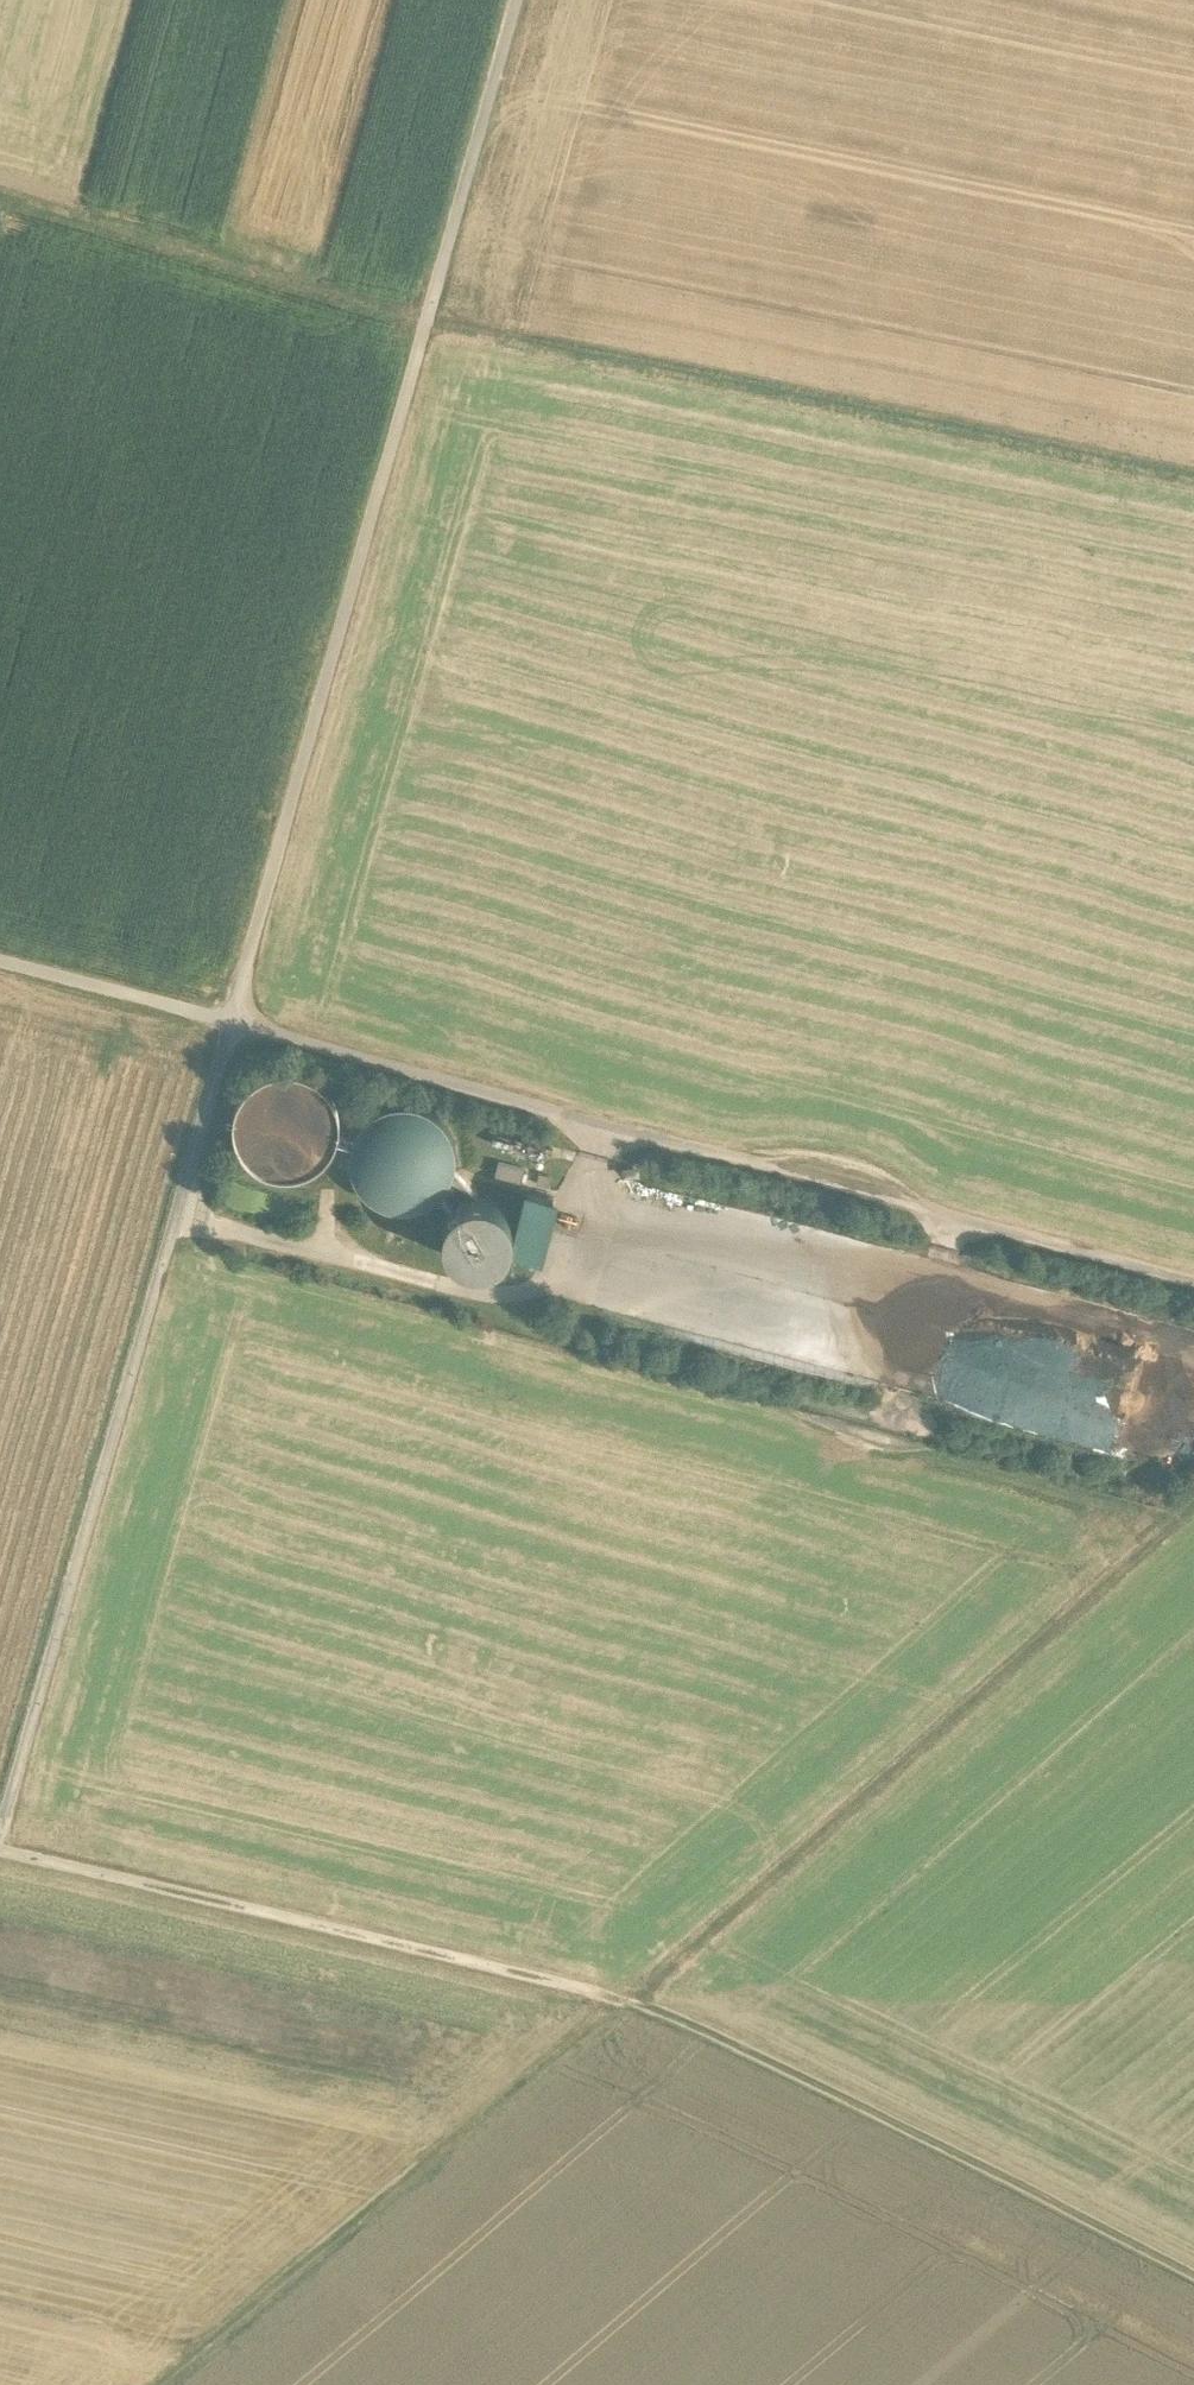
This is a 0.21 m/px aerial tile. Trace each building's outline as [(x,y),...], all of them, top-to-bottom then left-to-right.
[(332,1153),(339,1127),(331,1100),(312,1081),(285,1074),(258,1082),(239,1101),(232,1128),(240,1155),(260,1174),(286,1181),(313,1173),(332,1153)] [(449,1185),(455,1158),(448,1131),(428,1111),(401,1104),(375,1112),(355,1131),(348,1158),(356,1185),(375,1205),(402,1212),(429,1204),(449,1185)] [(549,1145),(493,1130),(490,1142),(546,1156),(549,1145)] [(524,1167),(498,1161),(495,1174),(521,1180),(524,1167)] [(476,1196),(454,1172),(451,1181),(449,1185),(448,1186),(444,1192),(438,1198),(450,1210),(456,1204),(460,1201),(467,1198),(472,1197),(476,1196)] [(550,1175),(538,1172),(536,1182),(548,1185),(550,1175)] [(553,1196),(528,1190),(513,1248),(538,1254),(553,1196)] [(508,1249),(513,1231),(508,1214),(495,1201),(477,1196),(476,1196),(460,1201),(447,1214),(442,1232),(447,1249),(460,1262),(478,1266),(495,1262),(508,1249)] [(888,1247),(886,1258),(909,1263),(911,1252),(888,1247)]
